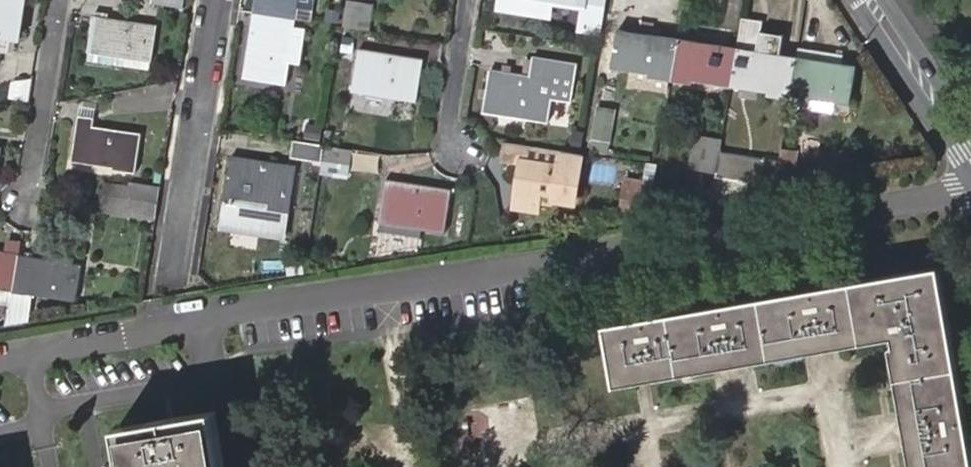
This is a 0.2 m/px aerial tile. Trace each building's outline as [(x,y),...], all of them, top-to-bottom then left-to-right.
[(26,0),(0,0),(0,57),(1,52),(10,53),(12,37),(20,39),(26,0)] [(312,8),(313,0),(257,0),(255,12),(290,17),(292,6),(312,8)] [(348,0),(344,26),(369,30),(373,4),(348,0)] [(501,6),(539,12),(541,2),(557,4),(558,0),(502,0),(501,6)] [(573,0),(581,12),(584,0),(573,0)] [(579,24),(599,27),(603,0),(584,0),(581,12),(579,24)] [(290,17),(255,12),(246,73),(288,80),(297,19),(290,17)] [(94,14),(88,46),(150,57),(155,25),(94,14)] [(614,61),(674,71),(679,38),(619,28),(614,61)] [(674,71),(732,80),(738,47),(679,38),(674,71)] [(732,80),(792,90),(798,56),(738,47),(732,80)] [(845,54),(799,47),(798,56),(792,90),(852,99),(857,65),(843,63),(845,54)] [(361,50),(353,91),(420,101),(425,60),(361,50)] [(489,69),(482,112),(547,122),(551,95),(571,97),(576,63),(532,56),(529,75),(489,69)] [(76,123),(70,156),(133,167),(139,134),(76,123)] [(690,166),(718,171),(723,138),(696,134),(690,166)] [(294,156),(323,161),(325,144),(296,139),(294,156)] [(582,154),(506,144),(504,160),(521,163),(514,208),(538,211),(539,198),(575,203),(582,154)] [(777,189),(826,180),(824,168),(793,174),(796,149),(783,147),(782,160),(777,189)] [(765,158),(721,152),(718,171),(717,176),(760,182),(765,158)] [(234,156),(227,198),(292,207),(298,165),(234,156)] [(759,192),(777,189),(782,160),(765,158),(760,182),(759,192)] [(658,165),(648,164),(645,182),(654,184),(658,165)] [(634,180),(626,179),(623,198),(630,199),(634,180)] [(388,180),(381,223),(446,232),(452,190),(388,180)] [(630,199),(623,198),(620,216),(650,211),(654,184),(634,180),(630,199)] [(135,183),(133,203),(159,202),(162,187),(135,183)] [(133,203),(103,204),(102,208),(157,217),(159,202),(133,203)] [(14,285),(19,253),(0,249),(0,282),(14,285)] [(19,253),(14,285),(76,296),(82,264),(19,253)] [(613,385),(816,348),(889,335),(907,432),(913,466),(970,466),(970,461),(937,269),(603,328),(613,385)] [(6,301),(8,287),(0,286),(0,300),(6,301)] [(7,324),(18,322),(20,312),(9,310),(7,324)] [(131,419),(121,427),(128,466),(241,466),(230,402),(131,419)]
